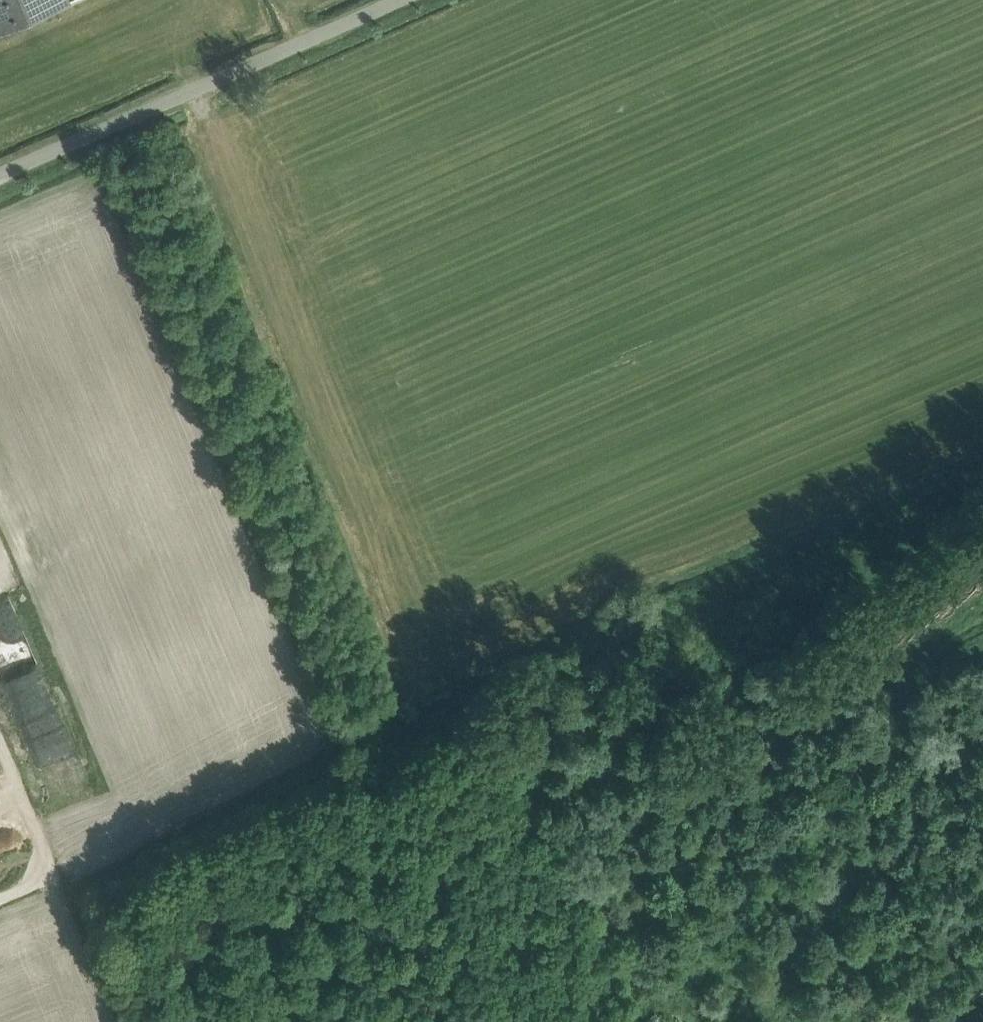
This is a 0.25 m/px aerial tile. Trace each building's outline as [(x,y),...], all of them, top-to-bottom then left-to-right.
[(72,0),(0,0),(0,31),(72,0)]
